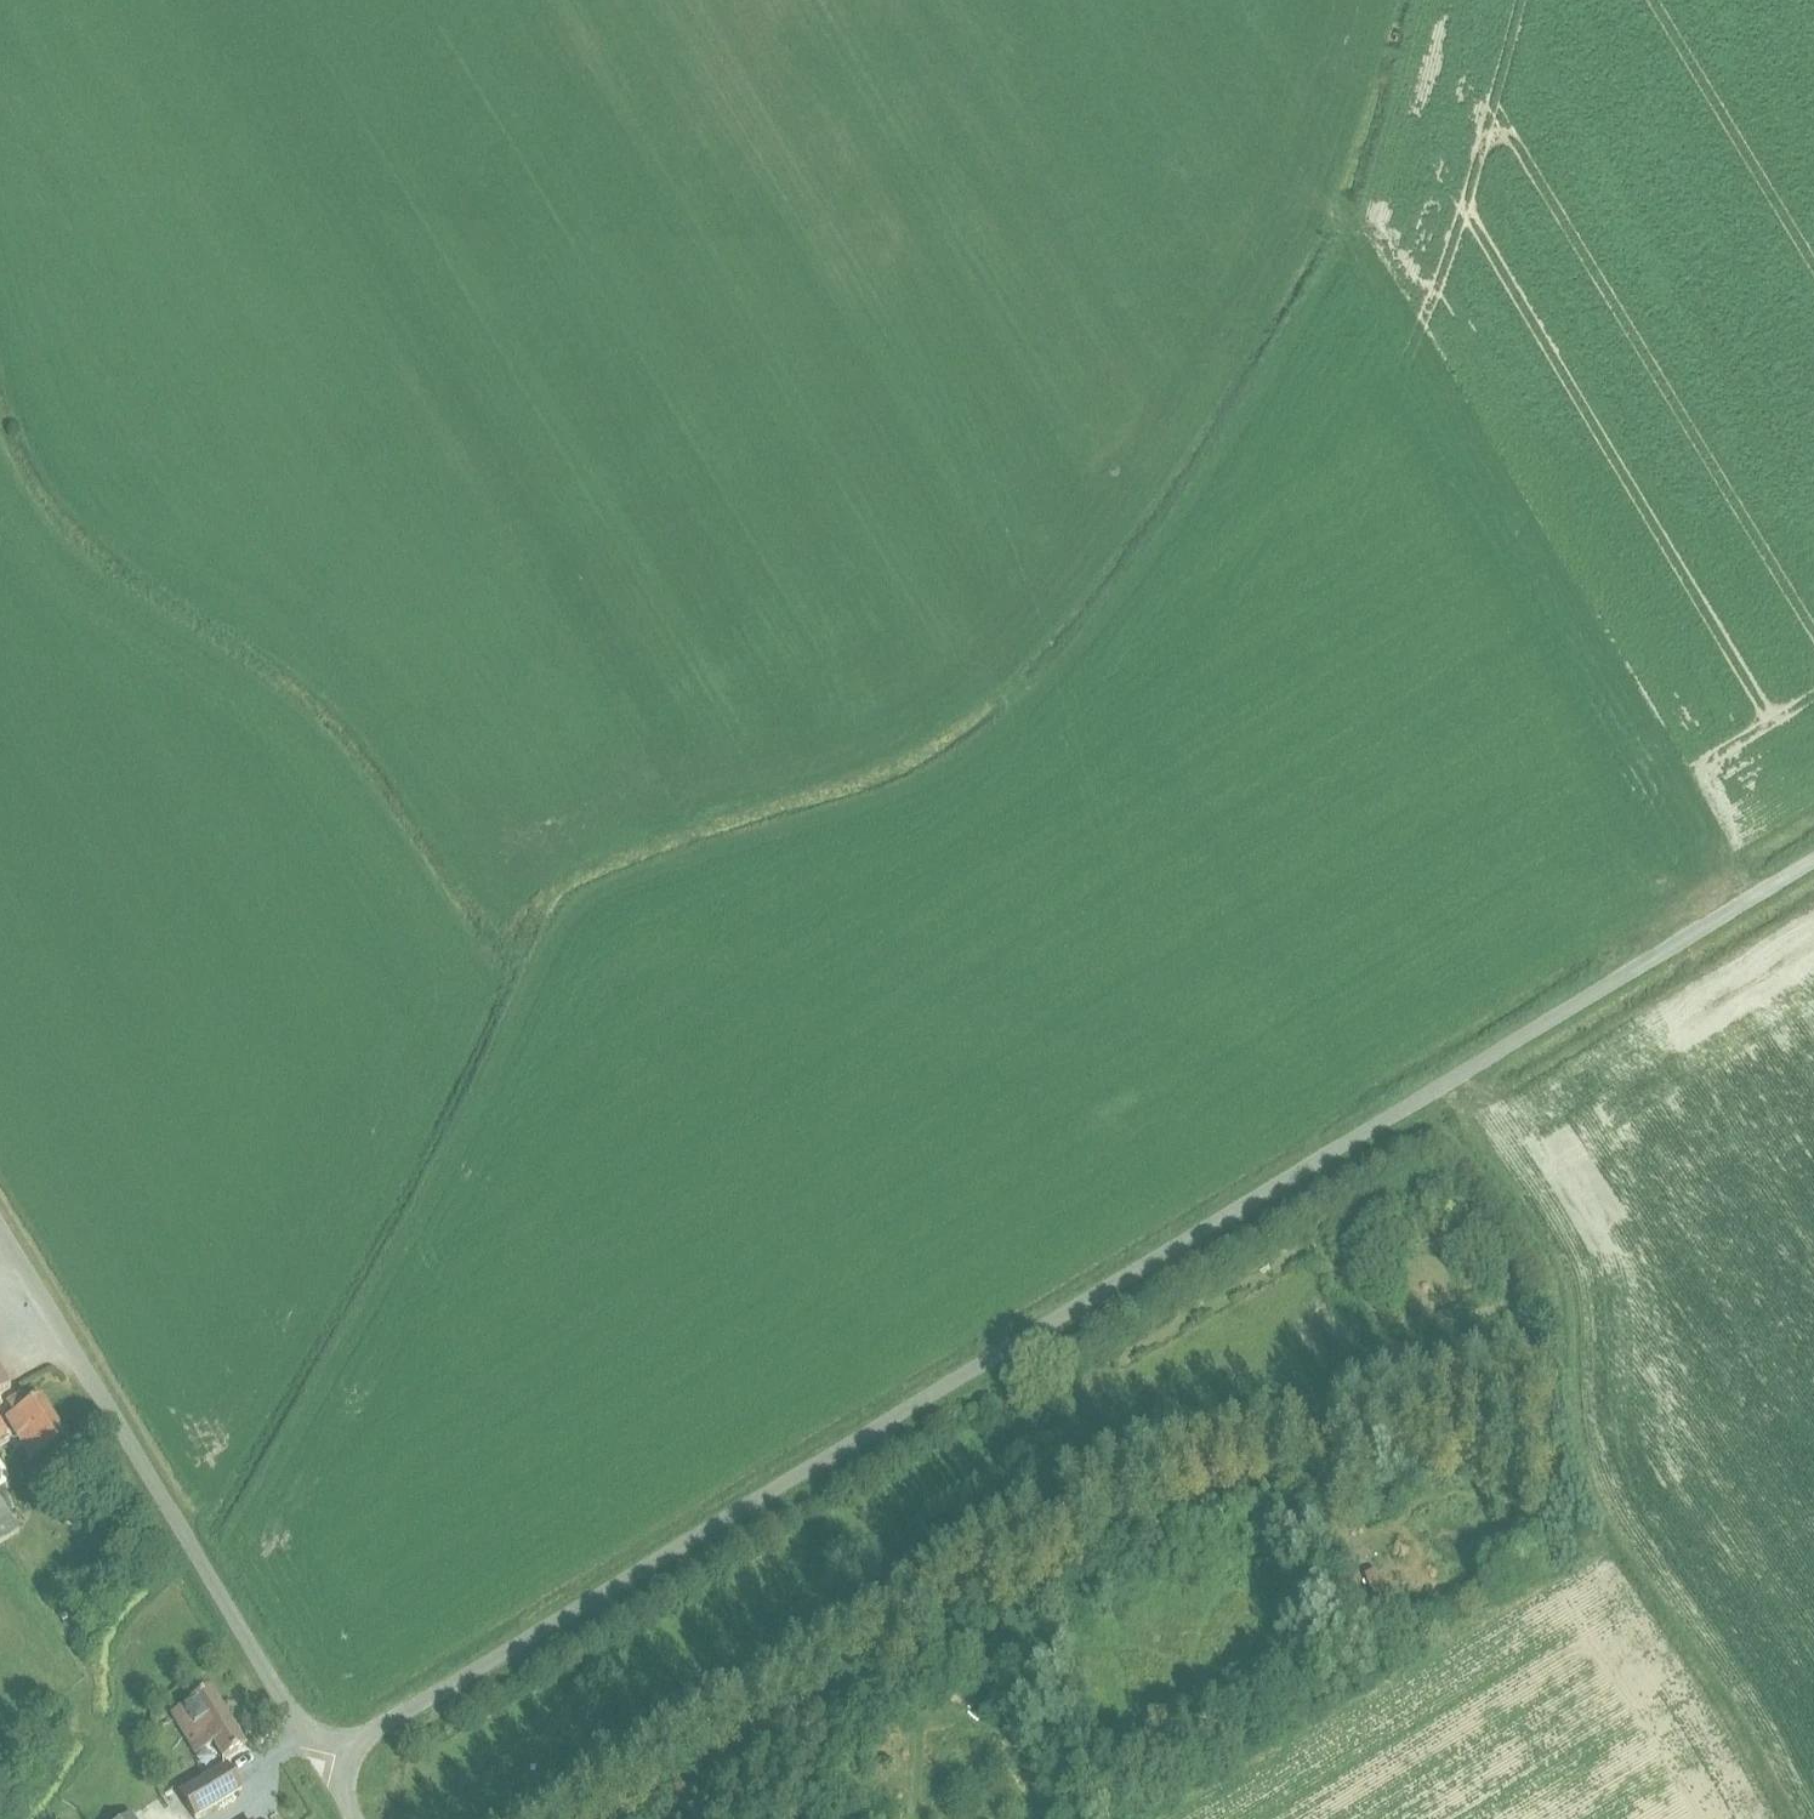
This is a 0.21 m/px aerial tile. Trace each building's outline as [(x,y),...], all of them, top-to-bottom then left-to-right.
[(10,1389),(0,1373),(0,1395),(10,1389)] [(30,1463),(66,1441),(40,1398),(24,1408),(19,1400),(7,1407),(12,1415),(5,1420),(30,1463)] [(9,1521),(0,1505),(0,1545),(18,1535),(9,1521)] [(222,1760),(244,1747),(210,1690),(171,1714),(195,1754),(212,1744),(222,1760)] [(194,1818),(241,1790),(227,1766),(204,1780),(210,1789),(185,1804),(194,1818)]
